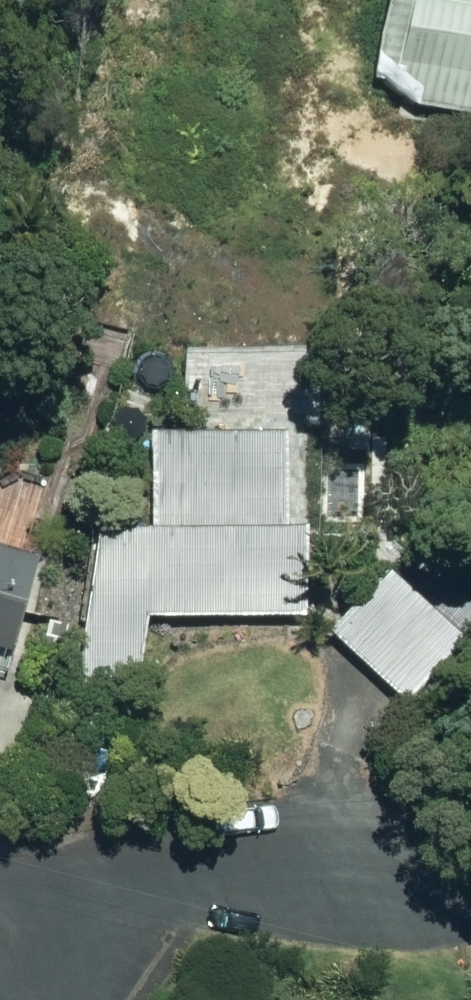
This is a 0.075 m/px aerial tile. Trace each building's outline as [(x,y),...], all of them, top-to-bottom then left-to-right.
[(470,113),(470,0),(388,0),(374,97),(470,113)] [(120,496),(86,682),(144,685),(159,605),(315,612),(319,525),(302,523),(306,429),(175,422),(175,440),(150,438),(146,498),(120,496)] [(16,464),(0,460),(0,524),(16,464)] [(336,471),(332,522),(372,525),(375,473),(336,471)] [(19,668),(49,554),(0,542),(0,663),(19,668)] [(470,659),(470,580),(432,545),(354,628),(432,699),(470,659)] [(45,642),(65,645),(69,626),(50,621),(45,642)]
